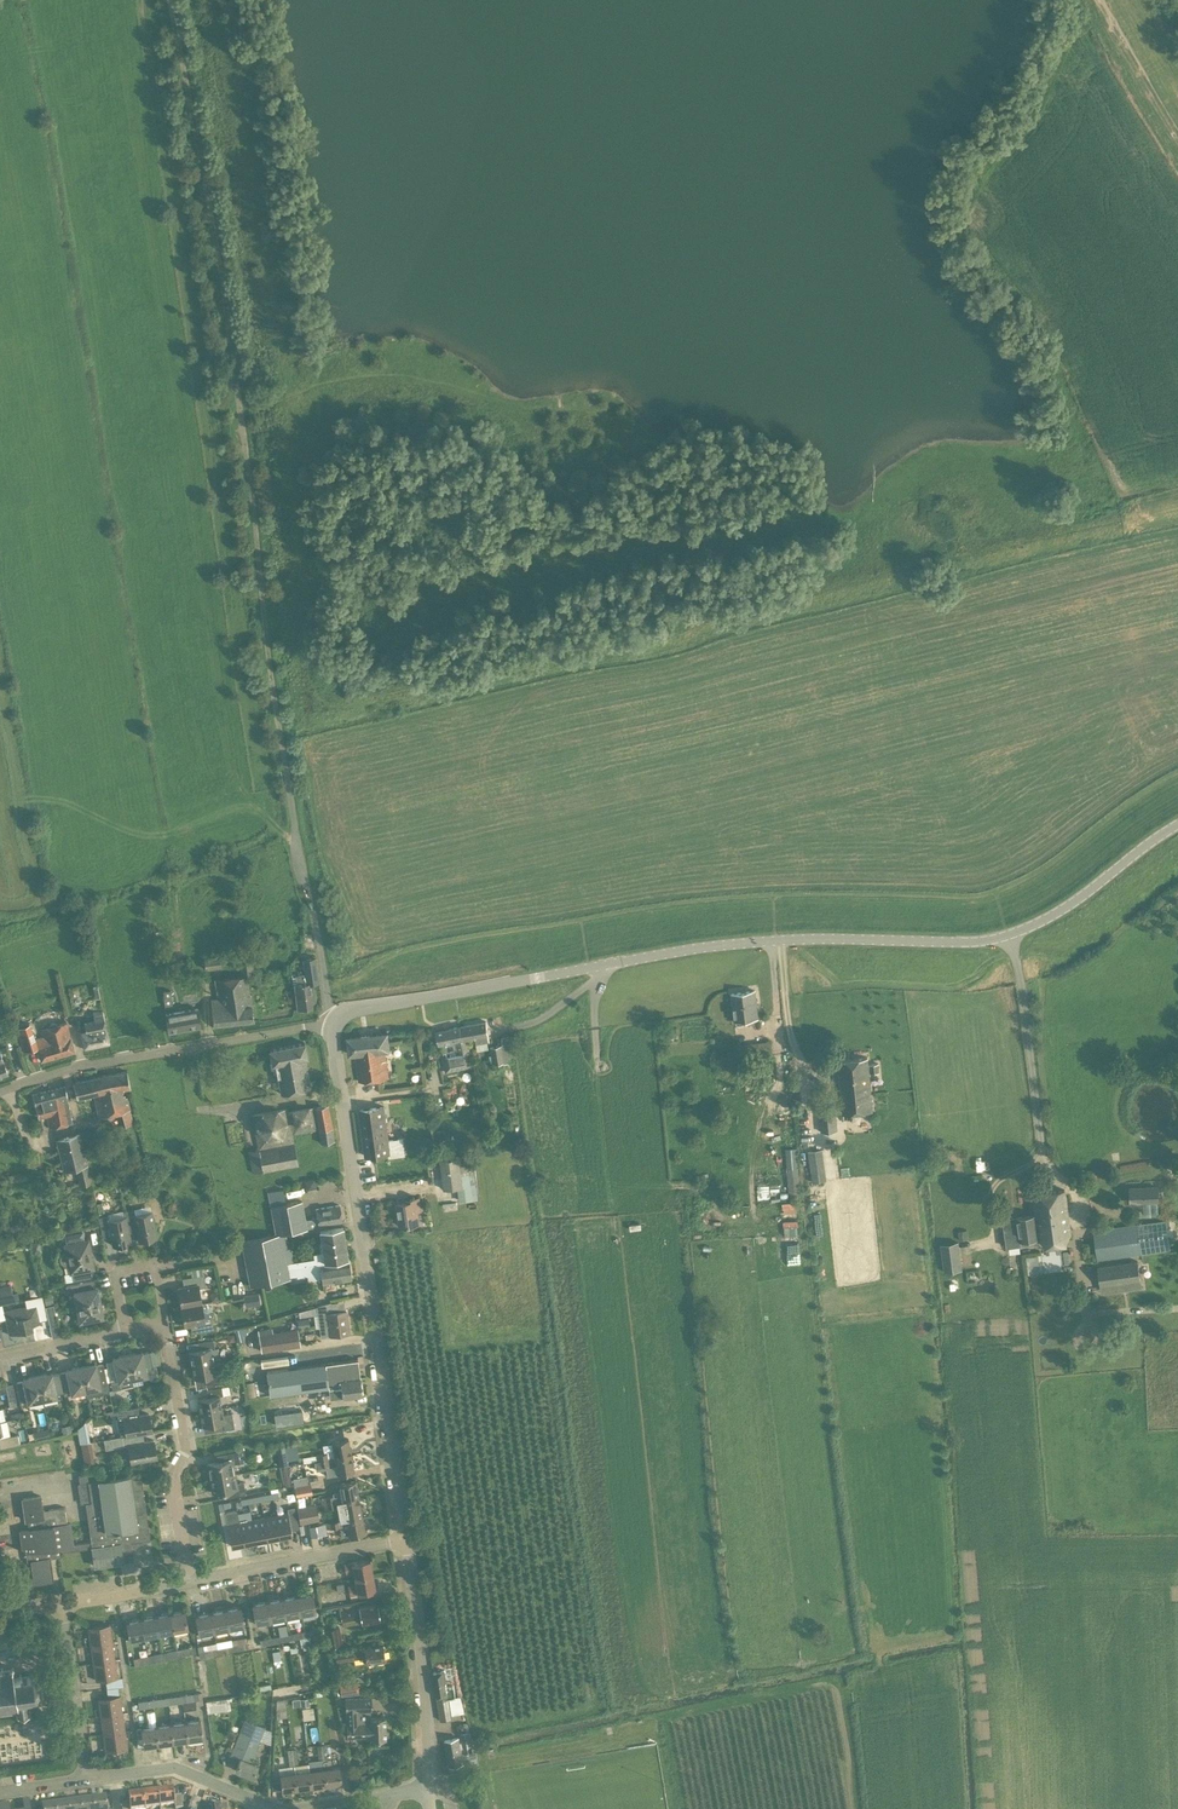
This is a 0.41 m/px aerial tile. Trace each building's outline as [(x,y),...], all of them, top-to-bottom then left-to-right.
[(295,975),(297,985),(295,985),(298,1009),(314,1007),(312,983),(311,983),(309,973),(319,971),(316,952),(301,954),(305,974),(295,975)] [(221,967),(219,956),(204,958),(205,969),(221,967)] [(238,961),(241,976),(254,974),(252,960),(238,961)] [(248,976),(241,976),(215,979),(217,999),(211,999),(214,1026),(253,1021),(248,976)] [(172,1005),(171,990),(163,991),(164,1005),(172,1005)] [(755,991),(731,994),(734,1021),(759,1018),(755,991)] [(181,1011),(165,1013),(168,1033),(189,1029),(201,1027),(197,1008),(181,1011)] [(102,1010),(92,1012),(94,1020),(84,1022),(86,1032),(81,1033),(85,1049),(109,1044),(102,1010)] [(486,1021),(460,1026),(462,1038),(466,1037),(475,1036),(478,1051),(489,1049),(487,1041),(489,1040),(486,1021)] [(16,1048),(10,1022),(0,1024),(0,1033),(4,1050),(16,1048)] [(55,1022),(53,1022),(52,1022),(52,1023),(51,1023),(50,1024),(50,1025),(50,1026),(50,1027),(40,1030),(42,1037),(35,1038),(30,1023),(16,1027),(23,1052),(37,1048),(41,1061),(74,1052),(71,1037),(70,1036),(67,1022),(57,1025),(57,1024),(56,1023),(55,1022)] [(460,1026),(436,1030),(438,1043),(442,1042),(444,1056),(443,1056),(446,1071),(473,1066),(472,1063),(466,1037),(462,1038),(460,1026)] [(660,1036),(676,1035),(676,1027),(659,1028),(660,1036)] [(385,1050),(390,1049),(388,1031),(347,1037),(350,1054),(356,1053),(359,1081),(388,1077),(385,1050)] [(738,1060),(760,1057),(772,1055),(771,1040),(759,1042),(759,1041),(736,1044),(738,1060)] [(281,1094),(311,1088),(305,1056),(307,1056),(305,1042),(269,1049),(272,1062),(272,1063),(276,1062),(277,1069),(278,1076),(277,1075),(281,1094)] [(502,1044),(490,1046),(493,1064),(504,1062),(504,1063),(513,1062),(511,1042),(502,1044)] [(842,1112),(872,1109),(869,1072),(879,1072),(879,1062),(868,1063),(868,1057),(837,1060),(842,1112)] [(120,1086),(122,1086),(123,1088),(130,1086),(126,1070),(104,1073),(89,1077),(73,1082),(76,1097),(83,1096),(84,1099),(90,1098),(90,1094),(93,1093),(98,1118),(122,1111),(126,1127),(133,1124),(129,1109),(130,1109),(127,1097),(125,1097),(125,1094),(122,1095),(120,1086)] [(47,1115),(50,1127),(72,1122),(70,1109),(68,1102),(65,1086),(32,1094),(38,1117),(47,1115)] [(335,1141),(333,1127),(329,1105),(313,1107),(310,1108),(310,1106),(291,1109),(291,1111),(287,1112),(287,1108),(278,1110),(276,1108),(260,1110),(259,1113),(251,1115),(257,1149),(247,1151),(252,1172),(263,1170),(263,1172),(298,1165),(294,1143),(292,1134),(318,1130),(320,1143),(335,1141)] [(822,1131),(837,1130),(835,1105),(819,1106),(822,1131)] [(389,1141),(384,1106),(359,1110),(365,1156),(389,1152),(389,1157),(405,1155),(403,1139),(389,1141)] [(443,1130),(435,1131),(436,1142),(445,1141),(443,1130)] [(92,1183),(88,1163),(81,1132),(56,1139),(63,1170),(75,1167),(79,1186),(92,1183)] [(785,1149),(788,1185),(789,1200),(802,1198),(798,1177),(797,1148),(785,1149)] [(826,1180),(822,1149),(808,1151),(813,1182),(826,1180)] [(443,1189),(458,1187),(460,1201),(478,1199),(473,1156),(460,1158),(460,1157),(440,1160),(443,1189)] [(1157,1185),(1128,1187),(1129,1203),(1158,1202),(1157,1185)] [(267,1191),(275,1234),(276,1234),(276,1235),(280,1234),(307,1229),(307,1228),(319,1226),(342,1222),(339,1205),(316,1209),(317,1217),(306,1219),(302,1200),(286,1203),(283,1188),(267,1191)] [(770,1200),(771,1190),(759,1189),(759,1200),(770,1200)] [(1038,1237),(1038,1241),(1070,1237),(1064,1189),(1032,1194),(1035,1214),(1038,1237)] [(410,1199),(410,1201),(397,1203),(401,1226),(418,1223),(417,1211),(421,1211),(419,1198),(410,1199)] [(128,1233),(124,1212),(123,1210),(107,1213),(108,1215),(98,1217),(102,1233),(103,1238),(111,1237),(113,1246),(130,1242),(128,1233)] [(134,1210),(124,1212),(128,1233),(137,1231),(139,1240),(156,1237),(151,1211),(135,1215),(134,1210)] [(1038,1237),(1035,1214),(1001,1218),(1005,1248),(1030,1244),(1030,1238),(1038,1237)] [(800,1218),(785,1219),(786,1234),(800,1233),(800,1218)] [(1170,1249),(1166,1219),(1092,1230),(1097,1259),(1170,1249)] [(348,1258),(343,1227),(320,1231),(324,1262),(348,1258)] [(964,1241),(971,1234),(964,1228),(958,1234),(964,1241)] [(276,1235),(276,1234),(275,1234),(257,1238),(242,1241),(250,1285),(289,1278),(288,1277),(290,1276),(288,1267),(287,1263),(293,1262),(289,1241),(281,1242),(280,1234),(276,1235)] [(92,1269),(94,1268),(88,1240),(64,1244),(70,1273),(72,1272),(73,1281),(93,1277),(92,1269)] [(962,1269),(958,1242),(941,1244),(945,1271),(962,1269)] [(1063,1270),(1072,1269),(1069,1248),(1060,1249),(1063,1270)] [(324,1262),(288,1267),(290,1276),(297,1275),(297,1277),(307,1275),(308,1280),(322,1278),(323,1283),(351,1278),(348,1261),(325,1265),(324,1262)] [(1099,1272),(1095,1273),(1098,1299),(1144,1294),(1141,1268),(1099,1272)] [(178,1287),(181,1306),(201,1303),(198,1288),(206,1286),(203,1274),(182,1278),(183,1286),(178,1287)] [(74,1292),(76,1306),(100,1302),(97,1287),(95,1287),(94,1280),(66,1285),(67,1293),(74,1292)] [(14,1300),(11,1284),(0,1286),(0,1304),(14,1300)] [(247,1294),(248,1305),(262,1303),(260,1292),(247,1294)] [(12,1309),(4,1310),(6,1319),(9,1335),(33,1330),(32,1325),(41,1323),(37,1303),(36,1303),(35,1297),(23,1300),(25,1306),(12,1309)] [(320,1336),(331,1335),(349,1333),(345,1310),(332,1311),(331,1301),(316,1306),(319,1329),(320,1336)] [(103,1316),(100,1302),(76,1306),(79,1321),(103,1316)] [(204,1317),(201,1303),(181,1306),(184,1325),(190,1324),(192,1333),(213,1329),(211,1316),(204,1317)] [(50,1326),(58,1325),(53,1305),(45,1306),(50,1326)] [(298,1328),(310,1326),(308,1317),(297,1319),(298,1328)] [(296,1328),(259,1335),(262,1351),(299,1345),(296,1328)] [(189,1351),(191,1364),(213,1361),(210,1348),(214,1347),(213,1340),(198,1342),(199,1349),(189,1351)] [(158,1377),(156,1367),(153,1367),(149,1351),(142,1353),(142,1351),(127,1354),(133,1378),(147,1374),(148,1377),(150,1379),(158,1377)] [(106,1361),(108,1369),(112,1389),(132,1385),(131,1378),(133,1378),(127,1354),(112,1357),(113,1360),(106,1361)] [(270,1396),(328,1388),(341,1387),(342,1397),(362,1394),(358,1359),(266,1371),(270,1396)] [(213,1361),(191,1364),(194,1378),(204,1376),(205,1383),(220,1380),(219,1372),(215,1373),(213,1361)] [(95,1363),(81,1366),(86,1390),(87,1397),(109,1392),(107,1383),(106,1379),(104,1370),(103,1363),(96,1365),(95,1363)] [(67,1371),(59,1372),(64,1392),(71,1391),(71,1393),(86,1390),(81,1366),(66,1369),(67,1371)] [(52,1372),(37,1375),(42,1399),(57,1396),(56,1394),(64,1392),(59,1372),(52,1374),(52,1372)] [(37,1375),(23,1378),(23,1380),(16,1382),(20,1402),(27,1400),(28,1402),(42,1399),(37,1375)] [(254,1381),(246,1382),(249,1396),(257,1395),(254,1381)] [(12,1383),(5,1385),(8,1400),(9,1406),(16,1404),(15,1398),(12,1383)] [(198,1399),(200,1412),(221,1408),(219,1395),(223,1395),(229,1393),(228,1386),(206,1390),(208,1397),(198,1399)] [(126,1409),(113,1411),(112,1411),(112,1415),(117,1414),(118,1419),(123,1418),(126,1435),(126,1436),(142,1433),(152,1431),(149,1414),(139,1415),(137,1407),(126,1409)] [(274,1414),(276,1424),(304,1417),(302,1407),(274,1414)] [(212,1423),(214,1430),(229,1428),(227,1420),(224,1421),(221,1408),(200,1412),(202,1425),(212,1423)] [(86,1420),(77,1428),(78,1434),(88,1431),(86,1420)] [(48,1428),(41,1430),(42,1437),(50,1435),(48,1428)] [(143,1442),(142,1433),(126,1436),(126,1435),(104,1439),(105,1449),(128,1445),(131,1462),(157,1457),(153,1440),(143,1442)] [(0,1438),(0,1447),(18,1443),(16,1434),(0,1438)] [(351,1454),(348,1438),(332,1441),(335,1457),(351,1454)] [(279,1466),(288,1464),(283,1445),(275,1446),(279,1466)] [(238,1451),(220,1454),(222,1461),(207,1463),(209,1478),(234,1474),(233,1464),(240,1463),(238,1451)] [(303,1463),(311,1461),(328,1458),(327,1453),(313,1455),(302,1457),(303,1463)] [(354,1471),(351,1454),(335,1457),(336,1465),(330,1466),(328,1458),(311,1461),(312,1467),(315,1467),(315,1470),(326,1468),(327,1476),(337,1474),(354,1471)] [(92,1455),(84,1457),(85,1465),(95,1463),(92,1455)] [(291,1484),(288,1464),(279,1466),(283,1486),(291,1484)] [(90,1542),(74,1544),(60,1547),(61,1552),(92,1547),(95,1566),(133,1559),(132,1547),(143,1545),(142,1540),(150,1539),(141,1474),(129,1475),(97,1480),(96,1473),(78,1476),(80,1483),(78,1484),(77,1484),(80,1504),(85,1503),(90,1542)] [(224,1498),(246,1494),(243,1482),(236,1483),(234,1474),(209,1478),(212,1492),(223,1491),(224,1498)] [(293,1478),(294,1486),(308,1484),(306,1476),(293,1478)] [(342,1500),(345,1499),(358,1497),(356,1480),(339,1483),(340,1490),(332,1492),(332,1495),(321,1497),(321,1503),(335,1501),(342,1500)] [(294,1486),(295,1487),(292,1488),(294,1495),(295,1495),(296,1496),(311,1492),(310,1483),(308,1484),(294,1486)] [(271,1492),(259,1495),(260,1501),(272,1498),(271,1492)] [(60,1547),(74,1544),(71,1521),(66,1522),(64,1507),(43,1510),(41,1495),(22,1498),(26,1520),(28,1520),(29,1528),(20,1530),(23,1551),(25,1551),(27,1562),(31,1561),(35,1582),(53,1580),(50,1558),(61,1556),(61,1552),(60,1547)] [(259,1495),(247,1497),(248,1503),(248,1506),(254,1505),(253,1502),(260,1501),(259,1495)] [(345,1499),(349,1519),(362,1516),(358,1497),(345,1499)] [(319,1519),(316,1504),(297,1508),(299,1523),(319,1519)] [(292,1534),(291,1529),(288,1513),(275,1515),(279,1536),(292,1534)] [(275,1515),(263,1517),(267,1539),(279,1536),(275,1515)] [(349,1519),(345,1519),(345,1520),(338,1521),(338,1520),(325,1523),(326,1529),(339,1527),(341,1536),(348,1535),(348,1536),(365,1533),(362,1516),(349,1519)] [(267,1539),(263,1517),(251,1520),(255,1541),(267,1539)] [(251,1520),(238,1522),(242,1543),(255,1541),(251,1520)] [(231,1545),(242,1543),(238,1522),(227,1524),(231,1545)] [(353,1572),(354,1577),(372,1574),(369,1559),(352,1562),(343,1564),(345,1573),(353,1572)] [(349,1595),(357,1593),(375,1590),(372,1574),(354,1577),(356,1583),(347,1585),(349,1595)] [(312,1592),(295,1595),(298,1614),(315,1611),(312,1592)] [(295,1595),(282,1598),(285,1617),(298,1614),(295,1595)] [(282,1598),(266,1601),(270,1620),(285,1617),(282,1598)] [(270,1620),(266,1601),(252,1604),(256,1622),(270,1620)] [(355,1606),(354,1602),(338,1605),(339,1609),(341,1621),(342,1625),(358,1622),(357,1617),(360,1617),(361,1622),(380,1618),(377,1603),(355,1607),(355,1606)] [(240,1606),(225,1609),(229,1627),(244,1624),(240,1606)] [(225,1609),(210,1612),(214,1631),(229,1627),(225,1609)] [(184,1610),(170,1612),(173,1630),(188,1627),(184,1610)] [(155,1616),(158,1634),(173,1630),(170,1612),(155,1616)] [(214,1631),(210,1612),(196,1615),(200,1634),(214,1631)] [(155,1616),(140,1619),(143,1636),(158,1634),(155,1616)] [(129,1639),(143,1636),(140,1619),(126,1621),(129,1639)] [(90,1644),(112,1642),(110,1624),(88,1628),(90,1644)] [(325,1628),(328,1645),(341,1643),(338,1628),(338,1625),(327,1627),(325,1628)] [(302,1631),(303,1637),(320,1634),(319,1628),(302,1631)] [(303,1637),(302,1631),(288,1634),(290,1640),(303,1637)] [(288,1634),(273,1636),(275,1643),(290,1640),(288,1634)] [(273,1636),(260,1639),(260,1640),(253,1641),(254,1647),(261,1645),(275,1643),(273,1636)] [(248,1648),(246,1637),(231,1640),(232,1645),(233,1651),(248,1648)] [(90,1644),(93,1662),(115,1659),(112,1642),(90,1644)] [(353,1658),(365,1657),(366,1662),(377,1661),(385,1659),(382,1643),(364,1646),(352,1648),(335,1650),(336,1661),(353,1658)] [(194,1645),(177,1649),(178,1656),(195,1653),(194,1645)] [(200,1657),(218,1654),(217,1648),(204,1650),(203,1645),(197,1646),(200,1657)] [(232,1645),(217,1648),(218,1654),(233,1651),(232,1645)] [(177,1649),(162,1652),(163,1659),(178,1656),(177,1649)] [(147,1655),(148,1662),(163,1659),(162,1652),(147,1655)] [(135,1665),(148,1662),(147,1655),(133,1658),(135,1665)] [(96,1680),(117,1677),(115,1659),(93,1662),(96,1680)] [(40,1678),(38,1679),(32,1677),(32,1673),(31,1673),(30,1676),(21,1677),(21,1674),(19,1675),(19,1678),(16,1680),(14,1679),(12,1671),(14,1669),(12,1667),(10,1670),(3,1671),(2,1668),(0,1668),(1,1671),(0,1671),(0,1711),(7,1710),(7,1713),(9,1712),(9,1710),(16,1709),(17,1713),(16,1714),(17,1715),(18,1713),(27,1712),(29,1713),(30,1711),(29,1710),(26,1698),(34,1697),(35,1700),(37,1699),(35,1696),(40,1691),(43,1692),(43,1690),(40,1689),(39,1681),(41,1680),(40,1678)] [(453,1718),(452,1715),(465,1713),(463,1706),(460,1696),(455,1697),(453,1684),(446,1685),(444,1670),(433,1672),(436,1696),(440,1720),(453,1718)] [(340,1694),(358,1691),(357,1681),(355,1681),(354,1674),(343,1676),(343,1680),(341,1680),(341,1684),(339,1684),(340,1694)] [(208,1711),(232,1708),(231,1695),(242,1694),(241,1686),(224,1688),(225,1697),(206,1699),(208,1711)] [(195,1701),(202,1700),(201,1692),(180,1695),(181,1703),(183,1703),(195,1701)] [(98,1698),(101,1717),(122,1713),(120,1695),(98,1698)] [(166,1697),(167,1705),(181,1703),(180,1695),(166,1697)] [(369,1696),(343,1698),(344,1711),(345,1711),(346,1724),(344,1724),(345,1734),(366,1733),(366,1738),(371,1737),(371,1738),(386,1737),(386,1736),(389,1736),(388,1731),(386,1731),(385,1716),(368,1717),(367,1709),(370,1709),(369,1696)] [(166,1697),(151,1699),(152,1707),(167,1705),(166,1697)] [(152,1707),(151,1699),(137,1701),(139,1709),(152,1707)] [(125,1730),(122,1713),(101,1717),(103,1733),(125,1730)] [(200,1718),(184,1721),(186,1739),(203,1737),(200,1718)] [(253,1776),(258,1764),(257,1764),(259,1759),(252,1756),(264,1726),(245,1718),(230,1754),(240,1758),(235,1769),(253,1776)] [(184,1721),(170,1723),(172,1741),(186,1739),(184,1721)] [(170,1723),(154,1726),(157,1744),(172,1741),(170,1723)] [(458,1732),(466,1730),(464,1723),(456,1725),(458,1732)] [(157,1744),(154,1726),(140,1727),(143,1746),(157,1744)] [(234,1738),(236,1732),(229,1729),(226,1735),(234,1738)] [(127,1748),(125,1730),(103,1733),(105,1751),(127,1748)] [(461,1733),(463,1745),(472,1744),(469,1731),(461,1733)] [(444,1740),(449,1766),(456,1764),(457,1770),(478,1766),(475,1751),(462,1754),(458,1737),(444,1740)] [(324,1762),(324,1768),(327,1784),(341,1782),(339,1766),(332,1767),(331,1760),(327,1760),(325,1744),(321,1745),(324,1762)] [(293,1766),(291,1749),(287,1749),(289,1765),(278,1767),(279,1774),(282,1790),(298,1788),(296,1771),(294,1772),(293,1766)] [(327,1784),(324,1768),(309,1770),(311,1786),(327,1784)] [(309,1770),(296,1771),(298,1788),(311,1786),(309,1770)] [(156,1792),(159,1808),(174,1806),(175,1808),(179,1808),(183,1808),(181,1796),(174,1797),(173,1789),(156,1792)] [(142,1794),(144,1808),(150,1808),(159,1808),(156,1792),(142,1794)] [(142,1794),(127,1795),(128,1803),(121,1804),(122,1808),(144,1808),(142,1794)] [(92,1800),(93,1808),(106,1808),(105,1798),(98,1799),(97,1796),(91,1796),(92,1800)] [(85,1797),(79,1798),(79,1802),(80,1808),(93,1808),(92,1800),(85,1801),(85,1797)] [(68,1808),(80,1808),(79,1802),(73,1803),(73,1799),(66,1799),(67,1803),(68,1808)] [(29,1801),(22,1801),(23,1808),(30,1808),(29,1801)] [(54,1805),(55,1808),(68,1808),(67,1803),(60,1804),(60,1801),(53,1801),(54,1805)]
